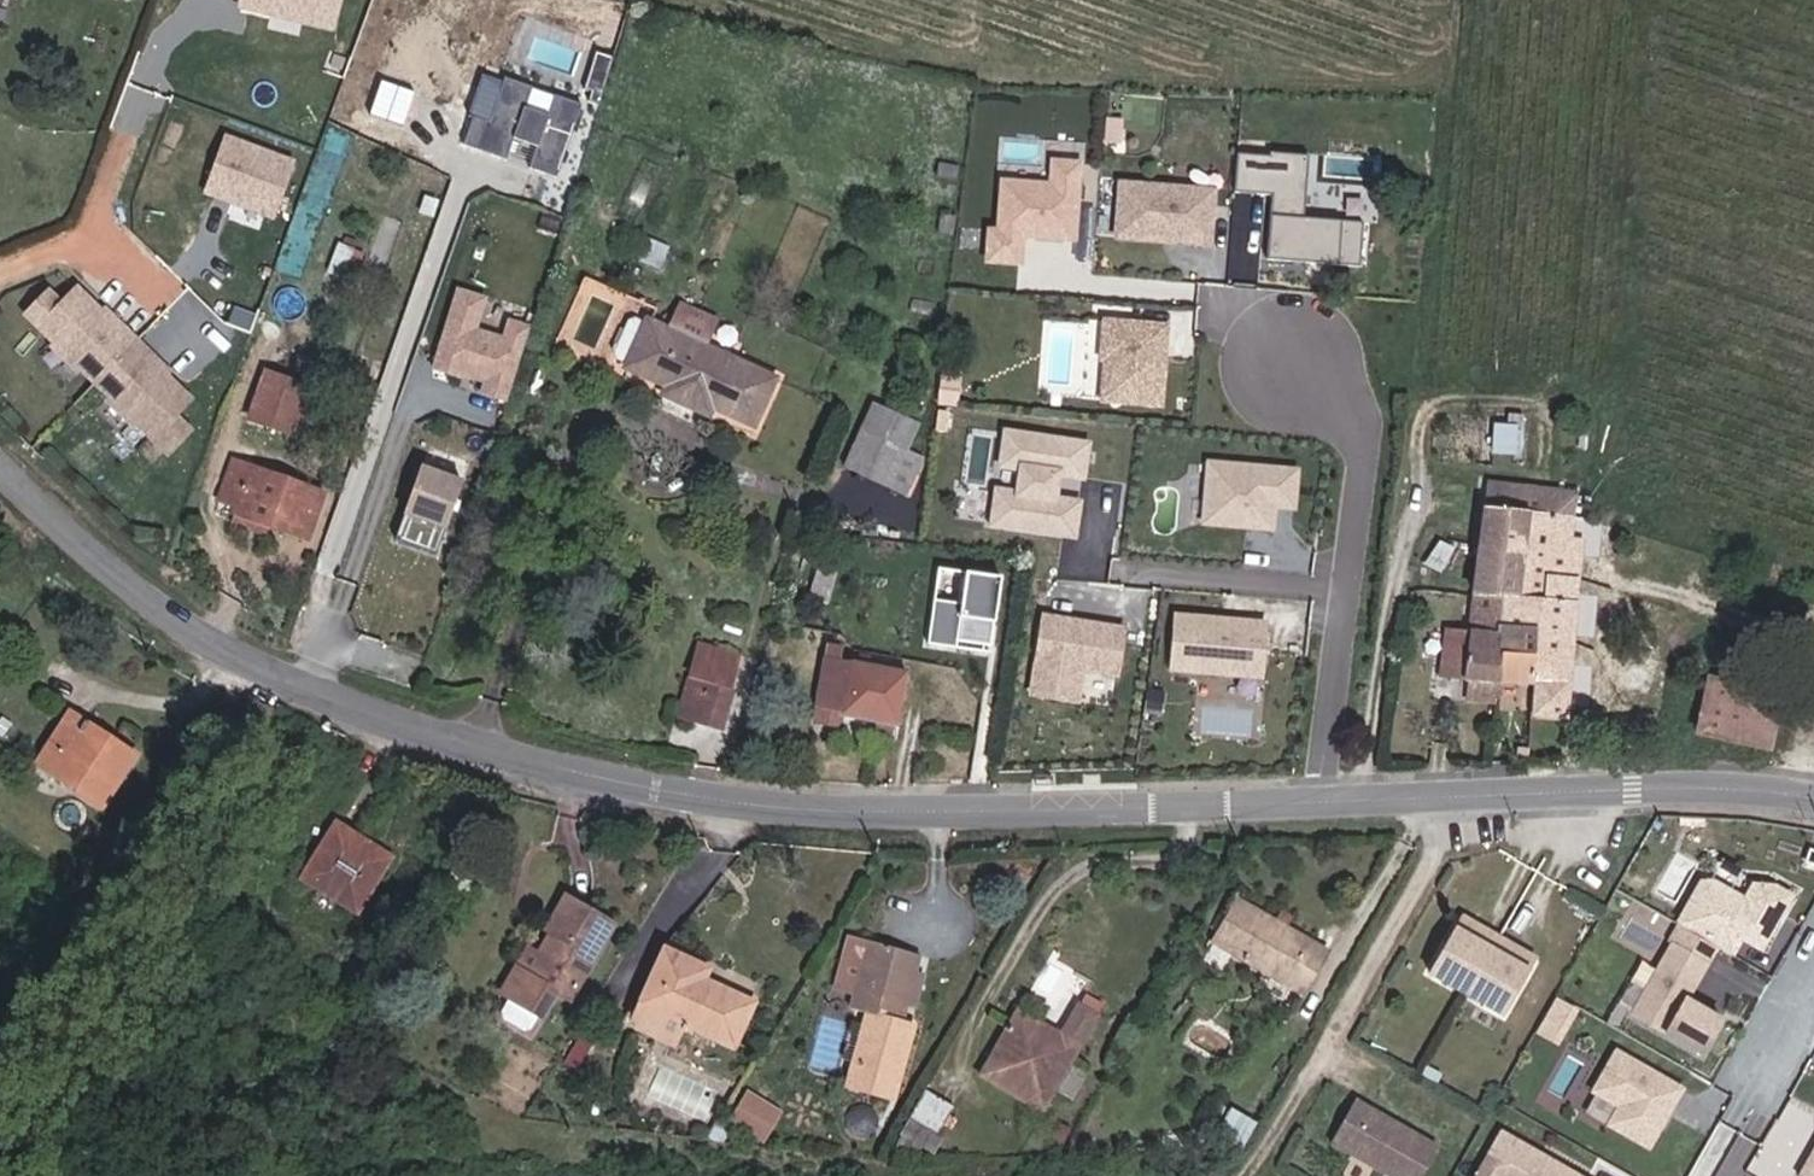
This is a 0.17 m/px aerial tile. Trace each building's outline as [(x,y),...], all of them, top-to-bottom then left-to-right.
[(336,20),(341,0),(253,0),(251,5),(273,11),(275,5),(336,20)] [(558,179),(585,106),(556,95),(549,115),(528,107),(535,88),(508,78),(506,83),(485,75),(471,114),(477,116),(466,145),(509,161),(517,140),(538,148),(530,168),(558,179)] [(416,92),(384,80),(372,112),(405,124),(416,92)] [(294,160),(229,137),(210,190),(275,213),(294,160)] [(1308,266),(1362,271),(1366,225),(1307,220),(1312,161),(1240,154),(1237,195),(1274,198),(1269,263),(1293,265),(1294,259),(1308,260),(1308,266)] [(1075,242),(1083,166),(1056,163),(1053,187),(1005,182),(1000,233),(991,232),(988,261),(1021,264),(1024,236),(1075,242)] [(1211,246),(1216,194),(1125,185),(1119,237),(1211,246)] [(340,244),(336,269),(363,274),(368,249),(340,244)] [(168,453),(190,433),(174,417),(190,401),(151,362),(154,359),(123,328),(120,331),(80,290),(64,306),(52,293),(30,314),(168,453)] [(476,331),(486,300),(459,291),(433,370),(461,379),(462,376),(485,383),(482,394),(507,403),(531,329),(510,322),(504,340),(476,331)] [(488,325),(505,330),(511,308),(494,303),(488,325)] [(1167,329),(1107,324),(1103,362),(1107,362),(1104,402),(1160,407),(1167,329)] [(661,330),(638,374),(673,390),(668,402),(714,425),(720,416),(761,433),(781,386),(661,330)] [(289,430),(307,381),(268,370),(253,417),(289,430)] [(1499,451),(1525,452),(1527,423),(1501,421),(1499,451)] [(856,431),(841,472),(900,498),(916,456),(856,431)] [(1082,480),(1087,447),(1006,434),(1001,467),(1020,470),(1016,495),(997,492),(992,525),(1073,538),(1079,505),(1055,501),(1060,476),(1082,480)] [(234,504),(232,509),(268,521),(308,536),(326,492),(230,458),(217,496),(234,504)] [(462,480),(421,465),(395,537),(437,552),(462,480)] [(1209,467),(1203,526),(1271,532),(1273,509),(1292,511),(1296,475),(1209,467)] [(1529,510),(1572,514),(1573,505),(1556,504),(1557,492),(1491,485),(1470,626),(1447,625),(1441,674),(1499,680),(1504,599),(1517,599),(1529,510)] [(268,521),(232,509),(226,524),(263,538),(268,521)] [(1570,537),(1572,514),(1529,510),(1517,599),(1504,599),(1502,632),(1535,632),(1532,682),(1539,683),(1538,718),(1564,719),(1574,566),(1584,567),(1586,538),(1570,537)] [(1570,537),(1586,538),(1588,515),(1572,514),(1570,537)] [(986,649),(996,579),(960,574),(955,606),(927,602),(921,646),(951,650),(952,644),(986,649)] [(1042,620),(1030,697),(1075,703),(1080,672),(1114,677),(1121,632),(1081,626),(1080,631),(1069,629),(1070,625),(1042,620)] [(1175,620),(1170,672),(1258,680),(1263,628),(1175,620)] [(1502,632),(1499,680),(1532,682),(1535,632),(1502,632)] [(897,724),(905,667),(838,658),(838,643),(825,643),(818,705),(846,711),(844,715),(897,724)] [(678,706),(717,716),(736,660),(695,648),(678,706)] [(1714,677),(1706,700),(1780,714),(1786,691),(1714,677)] [(1773,746),(1780,714),(1706,700),(1700,731),(1773,746)] [(717,716),(678,706),(672,725),(710,734),(717,716)] [(36,760),(100,797),(131,747),(115,735),(109,742),(82,726),(87,718),(70,708),(36,760)] [(386,868),(377,851),(332,828),(301,883),(347,909),(365,904),(386,868)] [(1674,925),(1728,956),(1737,939),(1758,950),(1788,897),(1767,885),(1751,884),(1741,901),(1706,881),(1699,881),(1674,925)] [(534,980),(521,972),(506,1001),(546,1023),(560,997),(569,999),(605,925),(561,903),(545,932),(555,939),(543,962),(534,980)] [(1230,908),(1209,946),(1296,994),(1316,958),(1230,908)] [(1496,1021),(1526,968),(1505,957),(1508,953),(1474,933),(1471,938),(1451,926),(1421,979),(1496,1021)] [(1688,940),(1677,933),(1629,1016),(1699,1056),(1706,1044),(1705,1044),(1718,1022),(1682,1001),(1703,965),(1681,953),(1688,940)] [(919,955),(850,935),(834,987),(855,992),(849,1011),(865,1015),(844,1088),(893,1102),(914,1030),(916,1024),(900,1019),(919,955)] [(701,970),(658,953),(638,1005),(729,1045),(747,1005),(696,984),(701,970)] [(530,954),(521,972),(534,980),(543,962),(530,954)] [(1559,994),(1541,1032),(1567,1044),(1584,1005),(1559,994)] [(1059,1034),(1018,1013),(1014,1020),(1055,1042),(1059,1034)] [(1046,1112),(1081,1045),(1059,1034),(1055,1042),(1014,1020),(983,1079),(1046,1112)] [(1679,1091),(1612,1053),(1590,1093),(1616,1108),(1605,1127),(1645,1149),(1679,1091)] [(773,1140),(787,1107),(749,1091),(735,1123),(773,1140)] [(940,1141),(956,1110),(928,1096),(911,1126),(940,1141)] [(1351,1103),(1327,1146),(1380,1175),(1418,1175),(1433,1149),(1351,1103)] [(1475,1175),(1570,1175),(1548,1163),(1541,1165),(1533,1161),(1534,1156),(1498,1135),(1475,1175)] [(1798,1175),(1813,1175),(1813,1149),(1798,1175)]
